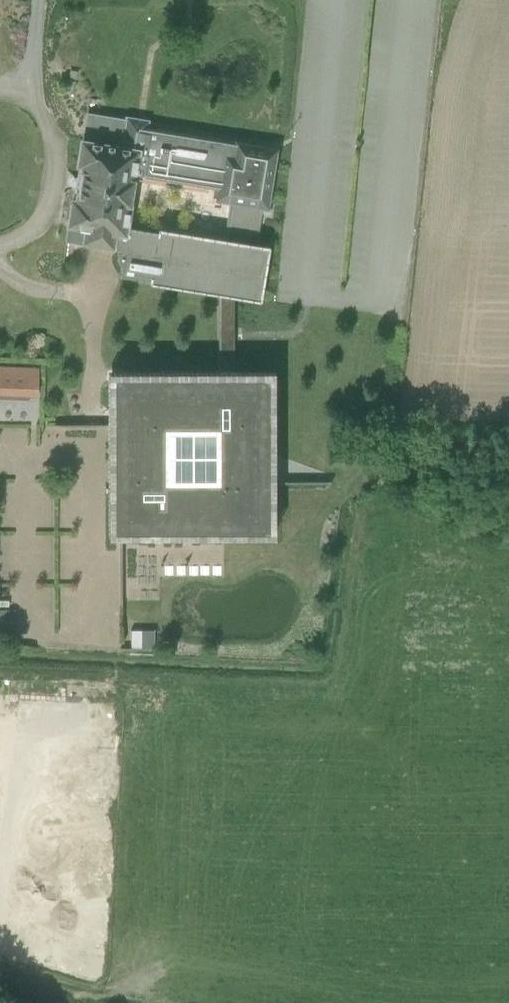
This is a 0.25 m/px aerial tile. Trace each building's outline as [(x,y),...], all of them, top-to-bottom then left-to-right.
[(72,201),(66,239),(70,240),(70,243),(81,245),(81,242),(85,242),(97,244),(111,247),(112,245),(117,246),(118,260),(119,276),(149,280),(148,283),(219,295),(230,297),(257,301),(260,301),(269,246),(266,246),(256,244),(262,207),(266,208),(276,148),(239,142),(146,128),(147,124),(133,122),(106,117),(86,114),(78,165),(82,165),(76,202),(72,201)] [(107,424),(54,424),(54,426),(107,426),(108,537),(120,537),(120,607),(122,607),(121,537),(221,537),(221,538),(275,538),(275,523),(274,523),(273,483),(331,483),(331,481),(274,481),(273,455),(273,380),(274,380),(274,370),(274,369),(235,370),(233,370),(233,342),(230,342),(230,299),(233,299),(230,298),(230,297),(219,295),(219,296),(218,296),(218,371),(160,371),(160,370),(107,370),(106,370),(106,371),(107,371),(107,380),(107,424)] [(28,400),(32,396),(37,396),(38,369),(0,367),(0,399),(28,400)] [(153,630),(130,630),(130,648),(120,648),(120,649),(154,649),(154,629),(153,629),(153,630)]
